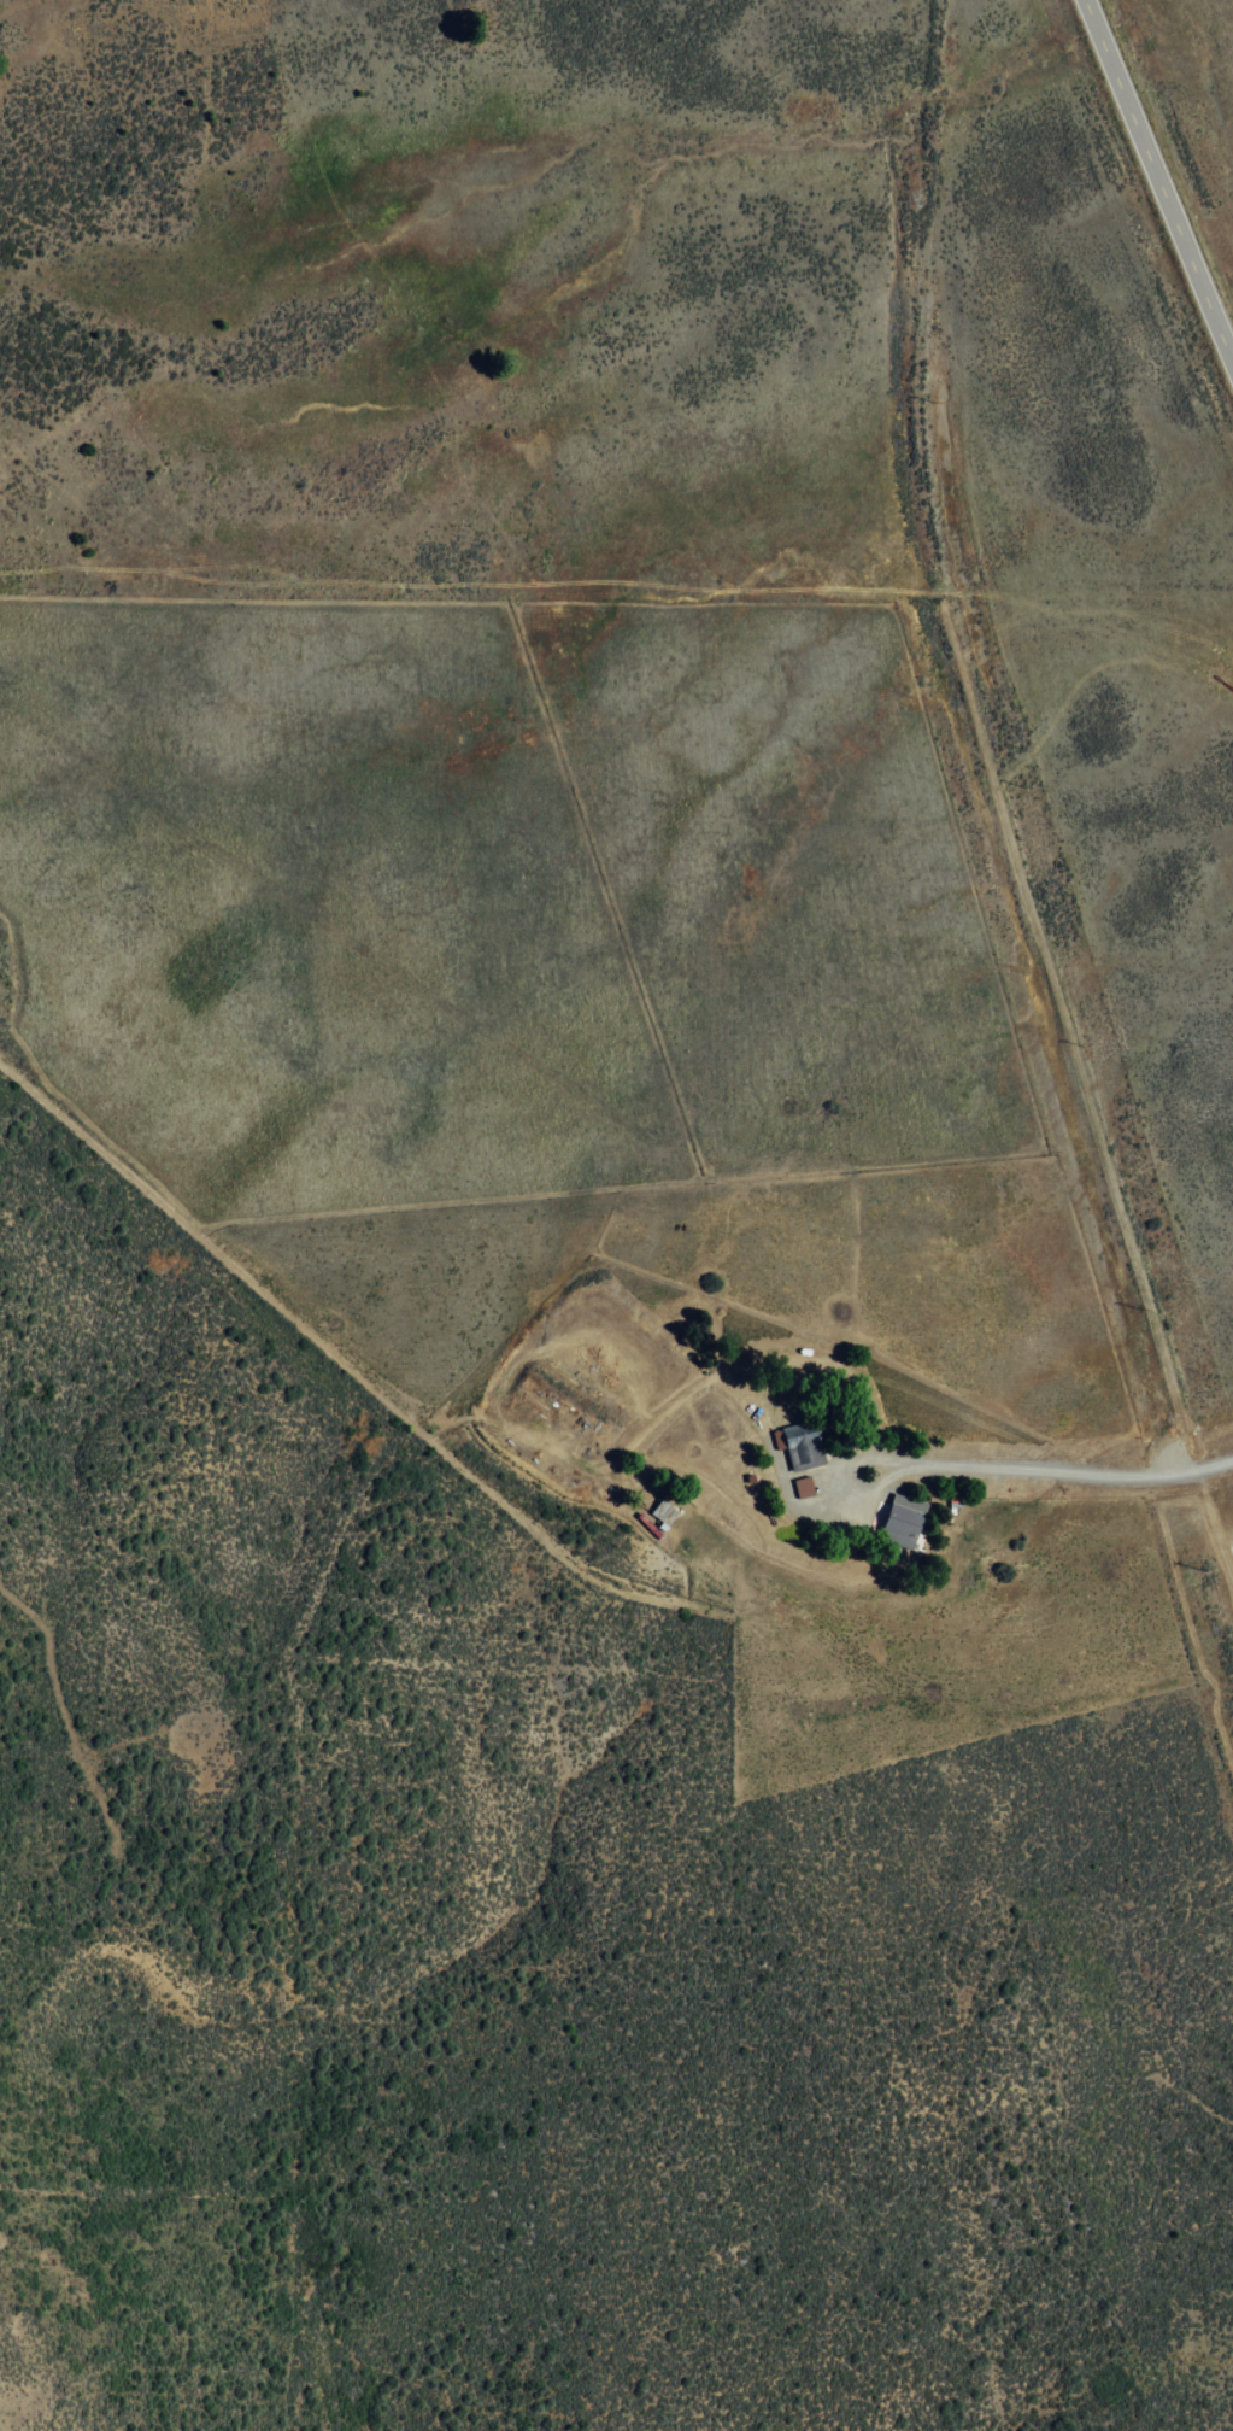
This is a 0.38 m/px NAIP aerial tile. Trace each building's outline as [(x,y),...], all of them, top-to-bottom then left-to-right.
[(784,1447),(788,1466),(821,1459),(813,1422),(769,1432),(773,1450),(784,1447)] [(795,1497),(811,1494),(807,1475),(791,1479),(795,1497)] [(923,1504),(890,1493),(876,1538),(909,1549),(923,1504)] [(646,1511),(662,1528),(677,1514),(662,1497),(646,1511)]
